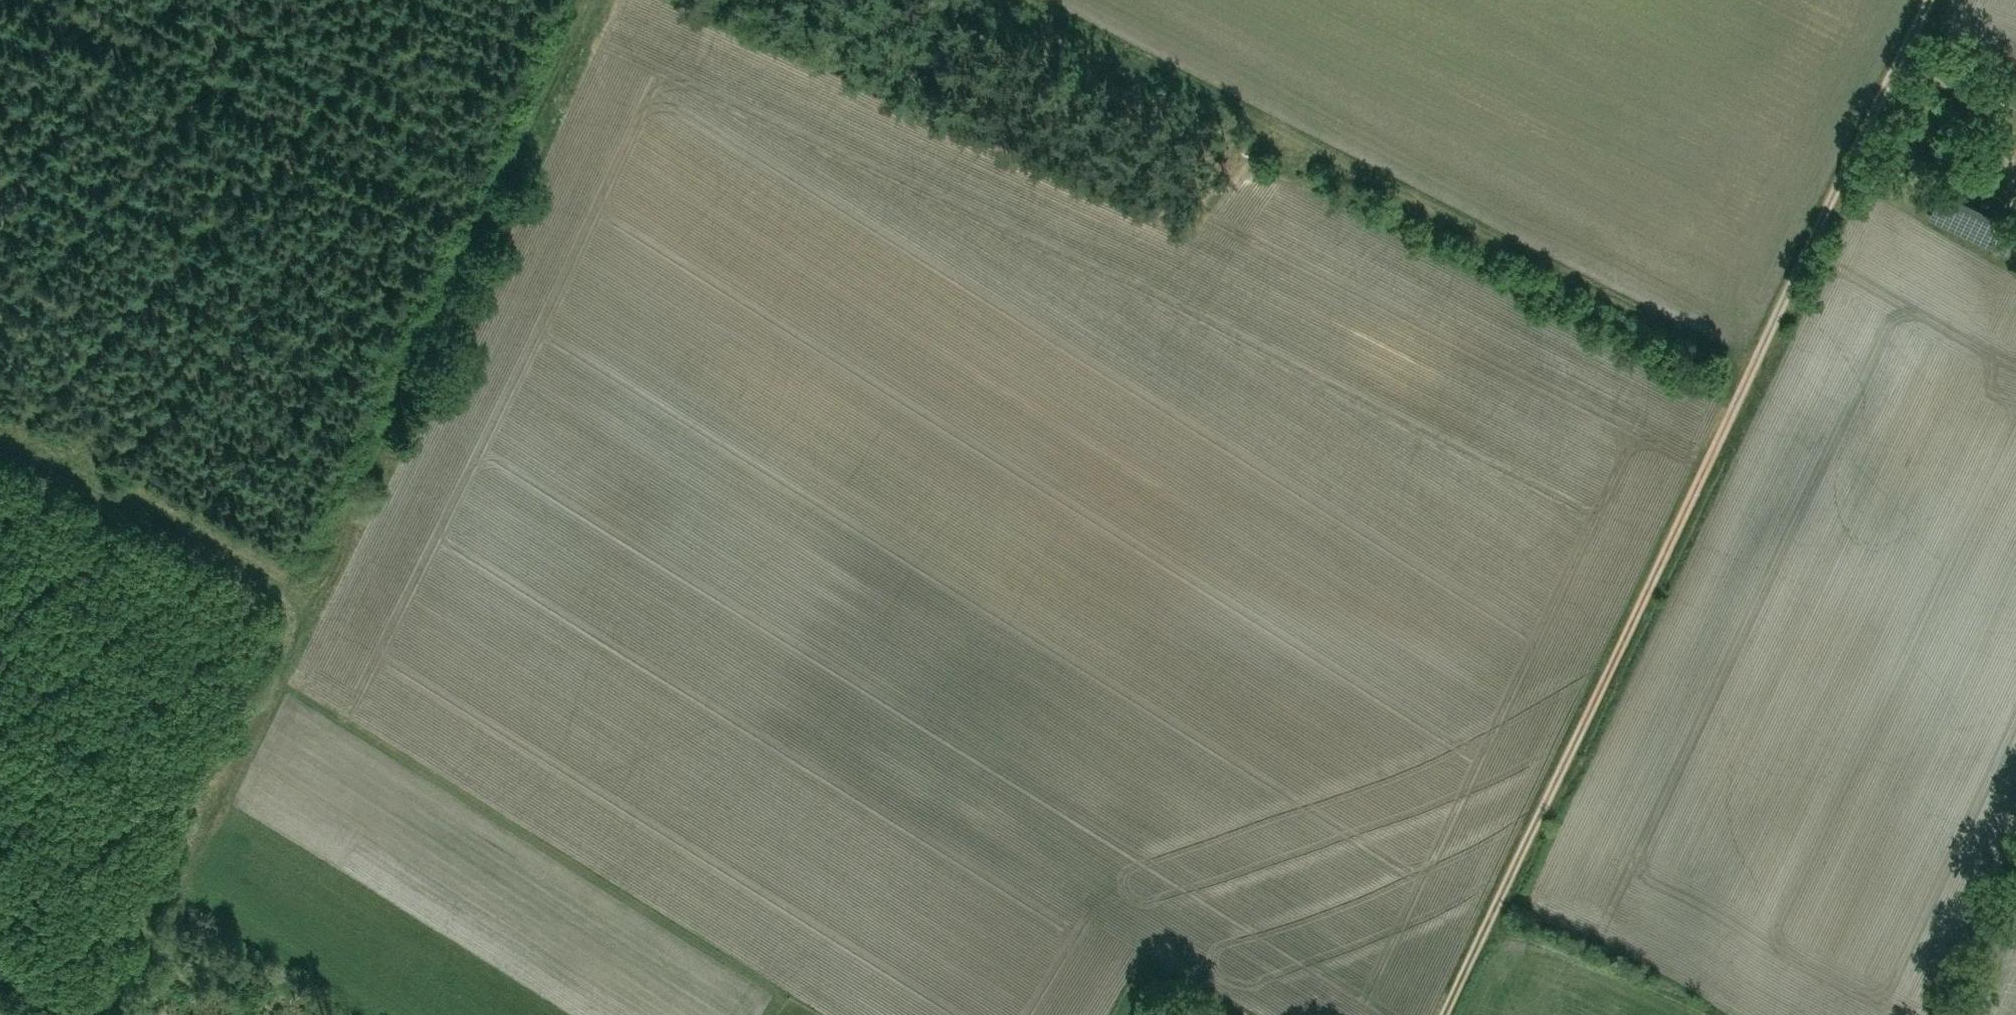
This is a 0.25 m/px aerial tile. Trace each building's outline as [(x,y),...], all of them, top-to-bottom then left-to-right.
[(1998,117),(2015,127),(2015,84),(1998,117)] [(1976,200),(1958,245),(1996,261),(2015,216),(1976,200)]
